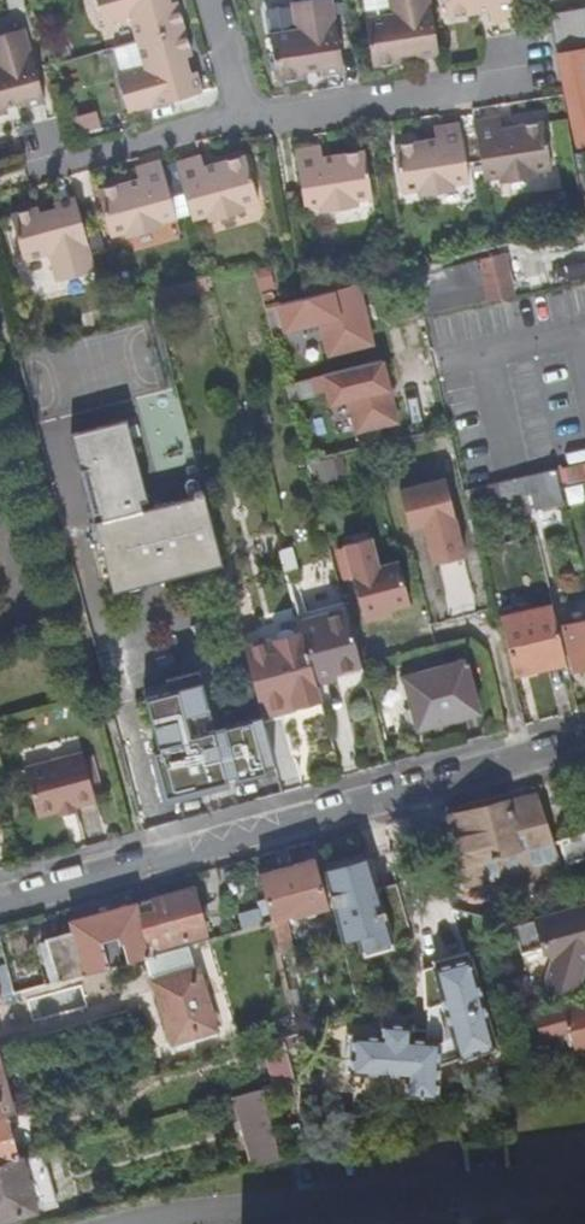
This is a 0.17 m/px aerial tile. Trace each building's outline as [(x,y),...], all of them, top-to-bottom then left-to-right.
[(105,23),(99,0),(95,0),(102,25),(105,23)] [(182,28),(175,1),(168,3),(167,0),(99,0),(105,23),(129,17),(135,41),(182,28)] [(290,7),(294,29),(269,33),(277,83),(303,78),(302,71),(320,68),(321,74),(342,71),(330,0),(327,0),(290,7)] [(428,0),(386,0),(389,15),(364,19),(372,67),(399,62),(397,55),(415,52),(416,60),(438,57),(428,0)] [(489,11),(490,23),(515,19),(512,0),(443,0),(446,18),(476,13),(475,8),(488,6),(489,11)] [(584,50),(584,7),(550,13),(556,54),(584,50)] [(25,31),(24,27),(0,34),(0,38),(25,31)] [(118,72),(130,111),(199,90),(193,71),(187,73),(182,57),(190,55),(182,28),(135,41),(142,66),(118,72)] [(0,38),(0,114),(8,112),(6,105),(21,100),(23,107),(44,102),(25,31),(0,38)] [(556,54),(557,58),(573,151),(584,149),(584,50),(556,54)] [(126,112),(130,111),(118,72),(115,73),(126,112)] [(541,123),(510,127),(510,132),(499,134),(498,129),(497,117),(472,120),(482,181),(498,178),(531,173),(549,170),(541,123)] [(432,126),(434,138),(435,144),(424,146),(423,140),(391,145),(400,194),(417,191),(450,185),(466,183),(459,134),(456,122),(432,126)] [(362,150),(331,155),(332,160),(321,162),(321,156),(319,145),(293,149),(296,161),(303,209),(320,206),(352,201),(370,198),(362,150)] [(243,155),(213,163),(215,168),(204,171),(203,165),(200,154),(175,160),(192,219),(209,215),(240,206),(257,201),(243,155)] [(134,166),(138,178),(139,183),(129,185),(127,180),(97,189),(111,236),(128,231),(158,223),(176,217),(159,159),(134,166)] [(213,163),(203,165),(204,171),(215,168),(213,163)] [(531,173),(498,178),(500,184),(532,179),(531,173)] [(450,185),(417,191),(417,196),(450,191),(450,185)] [(54,277),(94,266),(74,195),(52,201),(54,208),(39,212),(36,206),(10,213),(22,260),(47,253),(54,277)] [(352,201),(320,206),(321,211),(353,206),(352,201)] [(240,206),(209,215),(210,220),(241,211),(240,206)] [(158,223),(128,231),(130,236),(159,227),(158,223)] [(423,318),(472,307),(471,303),(509,296),(501,260),(428,276),(427,270),(413,273),(423,318)] [(94,266),(54,277),(55,279),(95,268),(94,266)] [(357,287),(279,306),(285,330),(319,322),(329,357),(371,346),(357,287)] [(398,422),(382,361),(324,376),(332,405),(349,401),(357,433),(398,422)] [(83,475),(138,462),(127,419),(72,434),(83,475)] [(147,500),(138,462),(83,475),(92,513),(99,512),(101,521),(94,523),(112,593),(221,565),(202,490),(193,493),(194,497),(149,508),(142,510),(140,502),(147,500)] [(559,486),(584,480),(584,465),(555,471),(559,486)] [(563,504),(559,486),(555,471),(516,480),(520,495),(520,497),(530,495),(534,510),(563,504)] [(444,477),(398,490),(408,528),(422,524),(431,562),(462,554),(444,477)] [(483,504),(520,495),(516,480),(465,488),(468,512),(484,507),(483,504)] [(142,510),(149,508),(147,500),(140,502),(142,510)] [(92,513),(94,523),(101,521),(99,512),(92,513)] [(376,559),(350,566),(370,643),(388,638),(387,633),(415,625),(404,583),(384,589),(376,559)] [(513,676),(565,662),(552,607),(500,620),(502,630),(513,676)] [(345,610),(300,623),(302,635),(315,685),(336,680),(335,674),(360,666),(345,610)] [(564,627),(574,670),(584,668),(584,622),(564,627)] [(321,705),(315,685),(302,635),(243,649),(257,704),(259,712),(291,704),(293,711),(321,705)] [(479,713),(465,662),(404,680),(419,731),(479,713)] [(221,740),(264,728),(261,718),(259,712),(257,704),(214,716),(221,740)] [(261,718),(293,711),(291,704),(259,712),(261,718)] [(275,771),(264,728),(221,740),(152,759),(165,802),(275,771)] [(93,803),(91,794),(82,762),(81,756),(24,771),(37,818),(93,803)] [(82,762),(91,794),(99,792),(90,759),(82,762)] [(542,800),(547,814),(558,811),(545,770),(535,773),(542,800)] [(477,867),(521,855),(515,835),(550,825),(547,814),(542,800),(508,810),(507,807),(471,817),(472,822),(450,828),(461,871),(477,867)] [(521,855),(556,845),(550,825),(515,835),(521,855)] [(560,858),(556,845),(521,855),(477,867),(482,887),(526,874),(524,868),(560,858)] [(324,873),(333,907),(392,890),(379,848),(365,852),(368,860),(324,873)] [(259,876),(272,924),(285,920),(282,909),(291,907),(294,918),(329,908),(315,860),(259,876)] [(467,891),(482,887),(477,867),(461,871),(467,891)] [(136,907),(144,936),(162,931),(166,946),(206,936),(194,890),(155,900),(155,901),(136,907)] [(150,958),(144,936),(136,907),(72,925),(75,936),(42,944),(53,985),(110,970),(103,944),(119,940),(121,948),(118,948),(123,966),(146,960),(150,959),(150,958)] [(523,955),(546,948),(556,962),(547,989),(562,994),(580,989),(584,972),(584,909),(516,929),(523,955)] [(290,944),(285,920),(272,924),(278,947),(290,944)] [(110,970),(123,966),(118,948),(121,948),(119,940),(103,944),(110,970)] [(154,984),(196,971),(188,947),(150,958),(150,959),(146,960),(154,984)] [(436,963),(438,970),(472,960),(470,954),(436,963)] [(472,960),(438,970),(447,1005),(432,1009),(441,1041),(426,1045),(419,1020),(391,1023),(326,1042),(339,1069),(352,1095),(385,1087),(382,1082),(408,1070),(406,1090),(436,1098),(438,1063),(496,1048),(472,960)] [(196,971),(154,984),(173,1044),(216,1031),(197,970),(196,971)] [(536,1016),(542,1038),(570,1030),(576,1053),(584,1051),(584,1002),(536,1016)] [(270,1071),(289,1065),(283,1041),(264,1046),(270,1071)] [(271,1075),(275,1087),(294,1083),(289,1065),(270,1071),(271,1075)] [(13,1115),(0,1069),(0,1119),(6,1117),(13,1115)] [(216,1104),(246,1096),(263,1091),(275,1087),(271,1075),(257,1079),(258,1082),(239,1087),(238,1084),(226,1088),(220,1069),(207,1073),(216,1104)] [(281,1159),(263,1091),(246,1096),(264,1164),(281,1159)] [(18,1158),(6,1117),(0,1119),(0,1163),(18,1158)] [(18,1158),(0,1163),(0,1223),(39,1212),(32,1189),(52,1183),(44,1155),(24,1161),(23,1156),(18,1158)] [(32,1189),(39,1212),(59,1206),(52,1183),(32,1189)]
